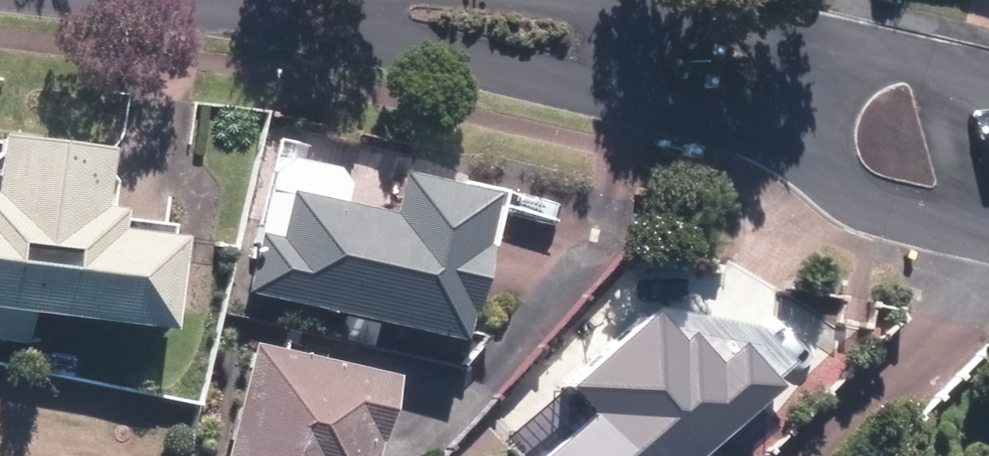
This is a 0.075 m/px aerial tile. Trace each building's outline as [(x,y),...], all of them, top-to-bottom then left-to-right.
[(19,345),(21,319),(150,332),(160,229),(92,222),(99,155),(0,145),(0,343),(19,345)] [(388,224),(260,195),(237,295),(441,341),(473,201),(397,184),(388,224)] [(688,455),(689,455),(727,455),(742,440),(722,421),(748,394),(708,356),(687,378),(624,318),(543,402),(563,422),(531,455),(688,455)] [(369,383),(236,349),(209,455),(351,455),(369,383)]
